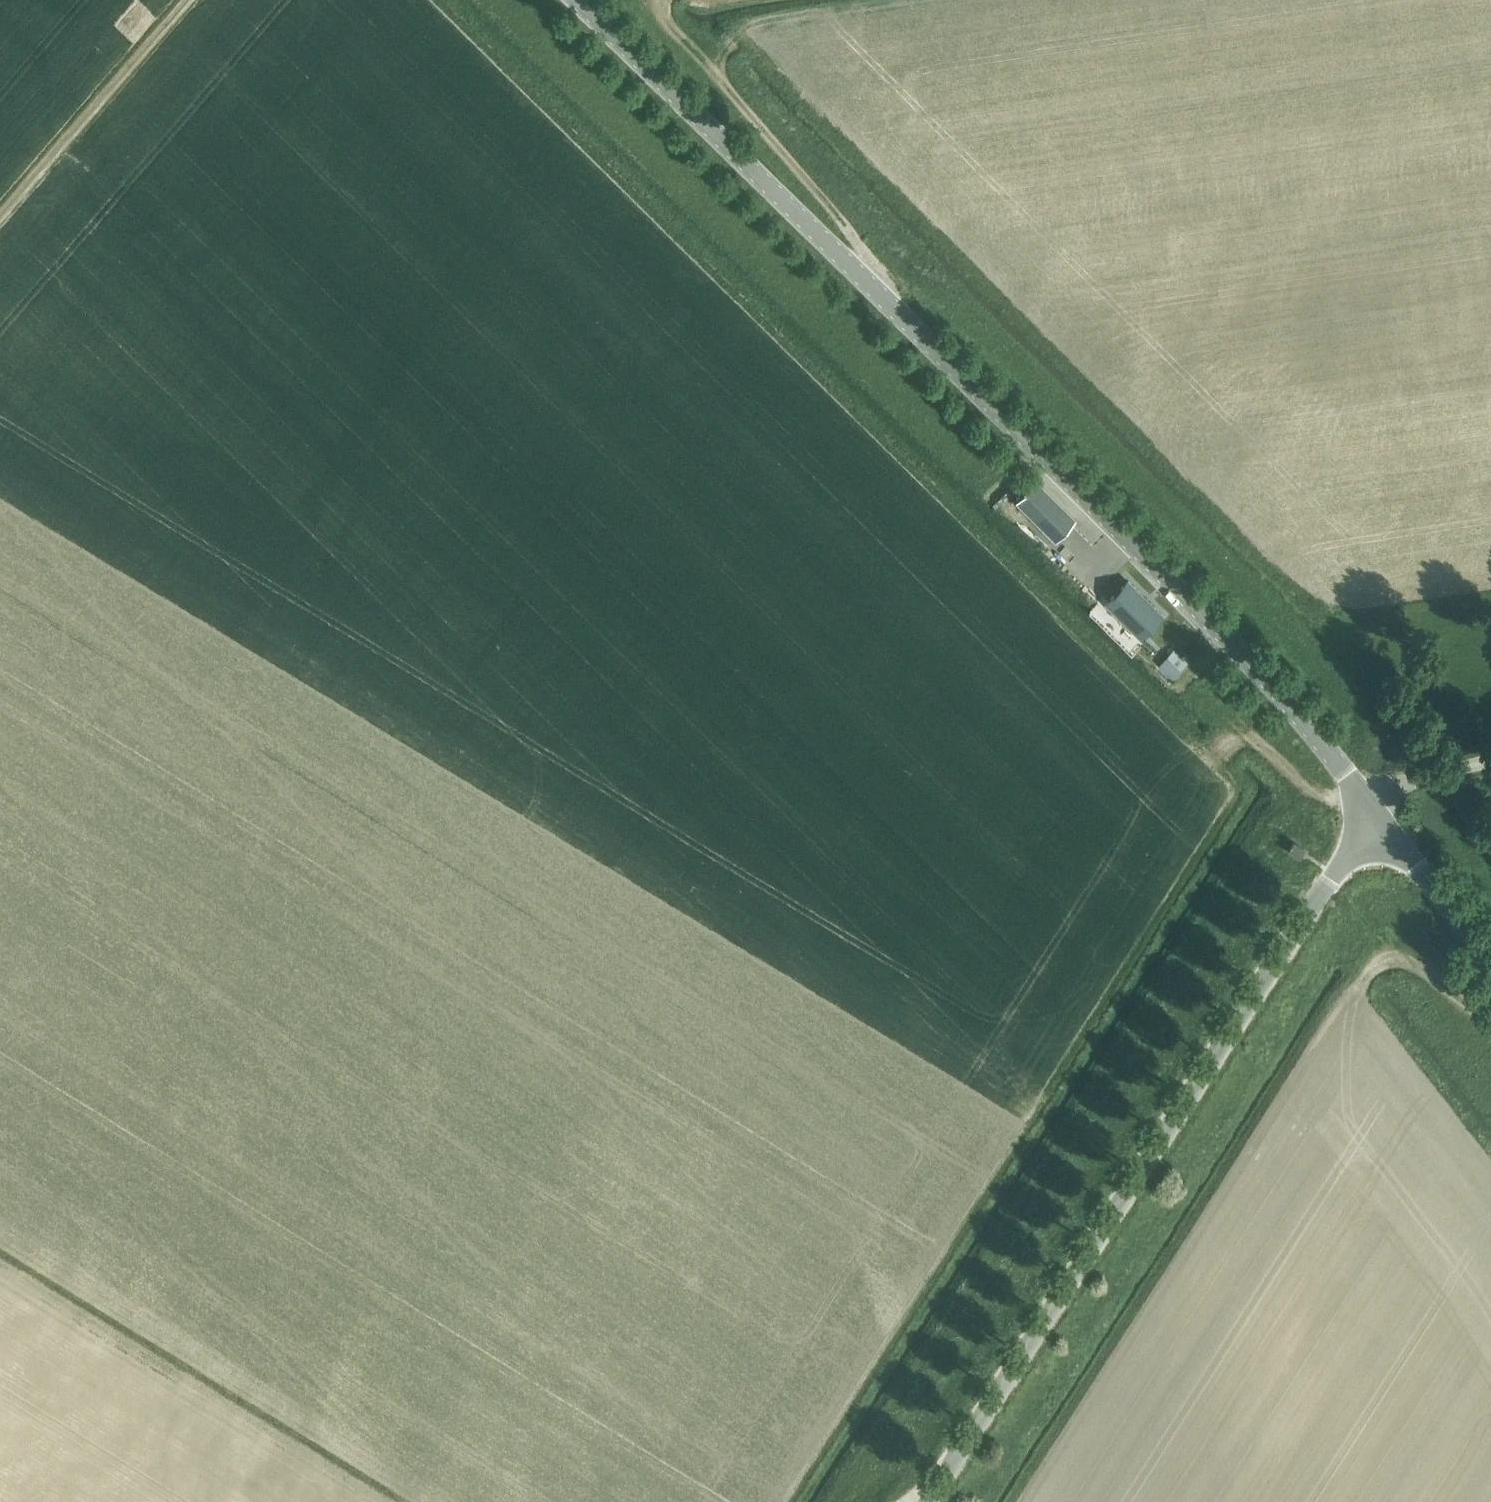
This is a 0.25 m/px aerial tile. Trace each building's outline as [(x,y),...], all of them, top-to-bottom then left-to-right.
[(1036,480),(1016,498),(1055,538),(1075,518),(1036,480)] [(1099,575),(1115,561),(1078,521),(1062,536),(1099,575)] [(1127,579),(1103,602),(1138,638),(1162,615),(1127,579)] [(1176,650),(1162,663),(1173,674),(1186,661),(1176,650)] [(1289,849),(1299,856),(1304,848),(1293,842),(1289,849)]
